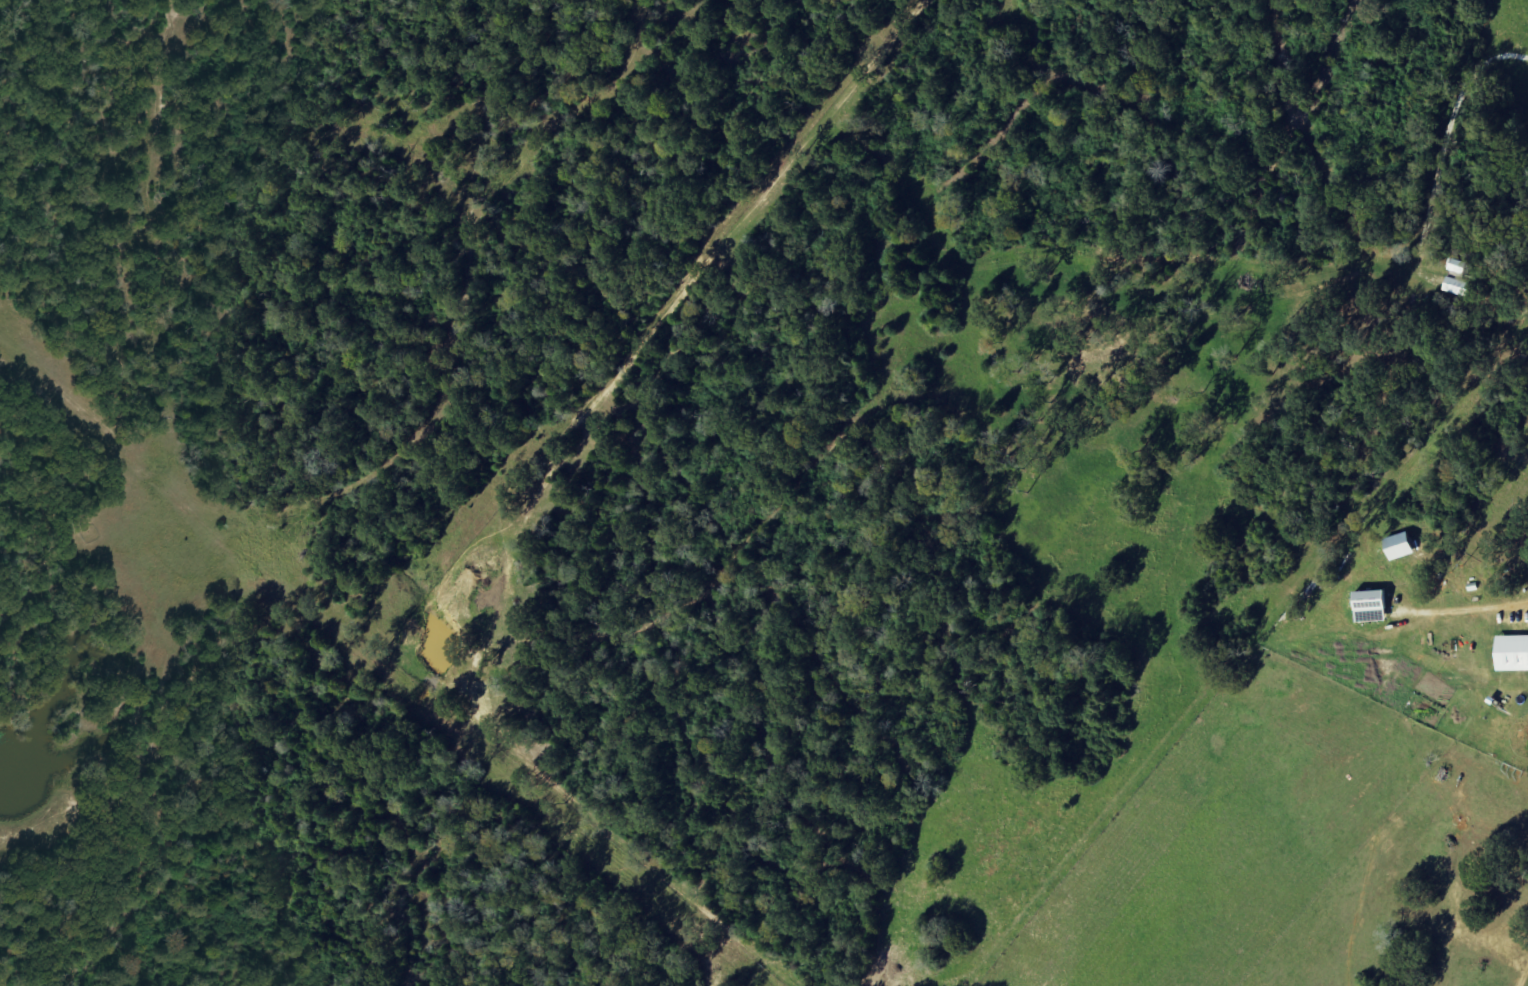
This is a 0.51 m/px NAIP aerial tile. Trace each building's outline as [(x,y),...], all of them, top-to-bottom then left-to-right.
[(1391,563),(1414,554),(1407,533),(1383,542),(1391,563)] [(1497,673),(1527,672),(1527,637),(1496,638),(1497,673)]
